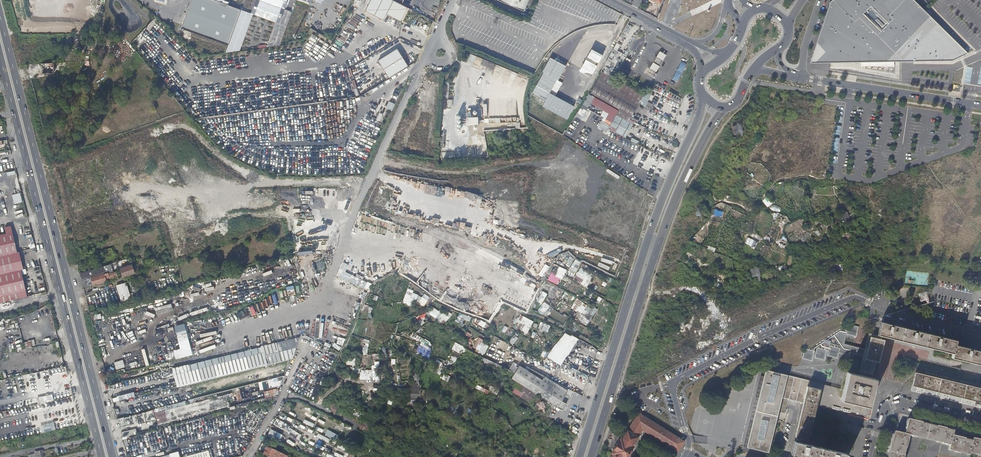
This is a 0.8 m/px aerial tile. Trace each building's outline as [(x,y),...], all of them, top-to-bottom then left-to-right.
[(213,0),(191,0),(182,27),(228,44),(240,10),(213,0)] [(252,14),(280,24),(289,0),(257,0),(252,14)] [(529,0),(498,0),(498,1),(524,11),(529,0)] [(829,5),(816,50),(833,65),(952,63),(967,55),(911,0),(834,0),(829,5)] [(252,14),(240,10),(228,44),(226,52),(238,51),(252,14)] [(379,60),(389,77),(409,66),(398,48),(379,60)] [(664,60),(667,54),(661,50),(657,56),(664,60)] [(811,66),(833,65),(816,50),(811,66)] [(660,65),(664,60),(657,56),(654,62),(660,65)] [(575,105),(556,96),(562,82),(559,80),(567,65),(550,57),(533,94),(546,100),(543,107),(568,119),(575,105)] [(681,61),(673,79),(679,82),(686,63),(681,61)] [(654,62),(650,67),(657,71),(660,65),(654,62)] [(47,63),(41,64),(42,72),(42,74),(53,73),(52,63),(47,63)] [(641,99),(601,74),(589,97),(617,112),(629,120),(641,99)] [(389,101),(386,108),(392,111),(395,104),(389,101)] [(763,106),(751,102),(750,107),(762,111),(763,106)] [(629,120),(617,112),(613,119),(626,126),(629,120)] [(448,189),(450,183),(446,181),(448,177),(438,173),(434,184),(448,189)] [(506,187),(500,196),(509,203),(516,194),(506,187)] [(376,195),(372,206),(383,210),(387,199),(376,195)] [(259,202),(263,209),(270,205),(266,198),(259,202)] [(436,210),(432,215),(439,222),(444,216),(436,210)] [(238,213),(229,218),(234,227),(251,217),(248,211),(239,216),(238,213)] [(315,211),(306,214),(310,226),(319,223),(315,211)] [(475,234),(482,238),(491,225),(484,220),(475,234)] [(5,227),(6,234),(0,235),(0,256),(17,253),(11,226),(5,227)] [(402,234),(398,239),(404,244),(408,239),(402,234)] [(686,245),(689,240),(680,235),(675,242),(684,248),(686,245)] [(750,244),(755,248),(761,240),(756,236),(750,244)] [(0,256),(0,274),(21,270),(23,269),(19,252),(17,253),(0,256)] [(565,264),(569,267),(575,259),(571,256),(565,264)] [(570,269),(576,273),(580,264),(574,261),(570,269)] [(539,266),(543,271),(548,268),(544,263),(539,266)] [(135,273),(132,265),(124,268),(126,273),(130,272),(130,274),(134,273),(135,273)] [(91,281),(93,286),(104,282),(107,281),(104,273),(105,273),(103,266),(101,267),(79,273),(80,274),(81,279),(81,280),(86,279),(90,277),(91,281)] [(586,286),(593,274),(581,267),(574,279),(586,286)] [(0,274),(0,303),(27,297),(21,270),(0,274)] [(104,273),(107,281),(111,280),(111,278),(116,276),(114,271),(112,271),(105,273),(104,273)] [(84,288),(91,286),(93,286),(91,281),(87,282),(86,279),(81,280),(83,284),(84,288)] [(121,302),(132,299),(127,282),(116,286),(121,302)] [(544,290),(555,298),(551,304),(556,308),(567,292),(562,288),(560,291),(547,282),(539,292),(538,291),(533,298),(541,304),(546,297),(542,294),(544,290)] [(410,297),(425,306),(430,297),(424,293),(422,298),(413,292),(410,297)] [(512,293),(509,301),(515,303),(518,296),(512,293)] [(537,311),(547,317),(553,308),(543,301),(537,311)] [(365,304),(362,310),(368,312),(370,307),(365,304)] [(448,312),(446,315),(440,310),(434,319),(443,325),(451,314),(448,312)] [(527,334),(534,321),(516,312),(511,321),(516,323),(514,327),(527,334)] [(581,314),(577,320),(587,325),(590,319),(581,314)] [(547,332),(550,326),(541,322),(538,328),(547,332)] [(956,340),(883,322),(879,335),(882,335),(953,353),(955,344),(956,340)] [(873,374),(882,335),(879,335),(878,334),(870,332),(866,348),(844,342),(847,333),(856,335),(859,326),(846,323),(846,326),(843,325),(814,346),(814,348),(806,346),(803,358),(813,360),(814,355),(816,355),(815,357),(825,359),(827,352),(828,353),(828,355),(838,357),(839,351),(842,352),(842,353),(850,355),(850,353),(864,356),(860,371),(873,374)] [(565,331),(548,357),(554,361),(567,342),(574,346),(578,340),(565,331)] [(690,344),(694,341),(688,334),(684,337),(690,344)] [(513,345),(518,338),(514,335),(509,342),(513,345)] [(473,348),(485,353),(489,345),(483,343),(485,340),(478,337),(473,348)] [(176,387),(293,357),(293,353),(294,353),(300,338),(161,373),(162,379),(174,376),(176,387)] [(193,355),(191,346),(188,346),(186,339),(178,341),(180,348),(174,350),(176,359),(193,355)] [(955,344),(953,353),(952,358),(980,365),(980,363),(980,350),(955,344)] [(448,364),(454,366),(456,358),(450,356),(448,364)] [(566,394),(542,379),(544,375),(530,368),(528,370),(520,365),(512,378),(513,378),(516,380),(538,394),(556,406),(560,408),(563,410),(567,403),(562,400),(566,394)] [(877,376),(845,368),(841,387),(840,387),(809,380),(803,403),(802,408),(795,436),(796,437),(792,454),(805,456),(845,456),(847,453),(802,442),(803,438),(808,440),(815,411),(816,406),(866,418),(877,376)] [(793,400),(798,377),(766,369),(748,445),(768,451),(781,397),(793,400)] [(916,372),(912,385),(980,402),(980,388),(916,372)] [(569,390),(546,376),(544,375),(542,379),(566,394),(569,390)] [(803,403),(809,380),(798,377),(793,400),(803,403)] [(512,387),(516,380),(513,378),(508,385),(512,387)] [(532,403),(538,394),(516,380),(512,387),(510,390),(532,403)] [(409,382),(409,398),(421,399),(422,382),(409,382)] [(264,391),(265,397),(278,395),(277,389),(264,391)] [(229,404),(227,395),(219,397),(214,399),(206,401),(203,402),(193,404),(190,405),(180,407),(178,408),(171,410),(166,411),(155,414),(157,421),(158,426),(162,425),(169,423),(176,421),(182,420),(184,419),(189,418),(196,417),(197,416),(206,414),(213,412),(220,410),(222,410),(230,408),(229,404)] [(635,446),(633,445),(644,429),(679,451),(685,441),(639,412),(623,438),(621,437),(612,452),(613,453),(611,456),(628,456),(635,446)] [(79,422),(77,417),(70,419),(58,421),(47,423),(49,431),(58,430),(63,428),(65,428),(73,426),(79,425),(79,422)] [(973,439),(972,441),(972,443),(964,441),(965,439),(952,436),(953,432),(945,431),(945,429),(946,428),(937,426),(937,427),(936,428),(921,424),(922,423),(909,419),(905,434),(910,435),(913,436),(913,435),(913,434),(933,439),(943,441),(943,442),(942,444),(950,445),(949,448),(962,451),(970,453),(971,451),(980,454),(980,441),(973,439)] [(135,428),(121,432),(123,437),(137,434),(135,428)] [(905,456),(902,455),(904,448),(906,448),(910,435),(905,434),(897,432),(896,437),(891,455),(891,456),(904,456),(905,456)] [(943,441),(933,439),(913,434),(913,435),(943,442),(943,441)] [(361,449),(351,444),(352,443),(347,441),(346,445),(350,447),(349,448),(359,453),(361,449)] [(267,445),(263,454),(270,456),(286,456),(287,455),(267,445)] [(373,452),(374,451),(367,448),(366,451),(365,450),(363,454),(369,456),(370,456),(373,452)]
